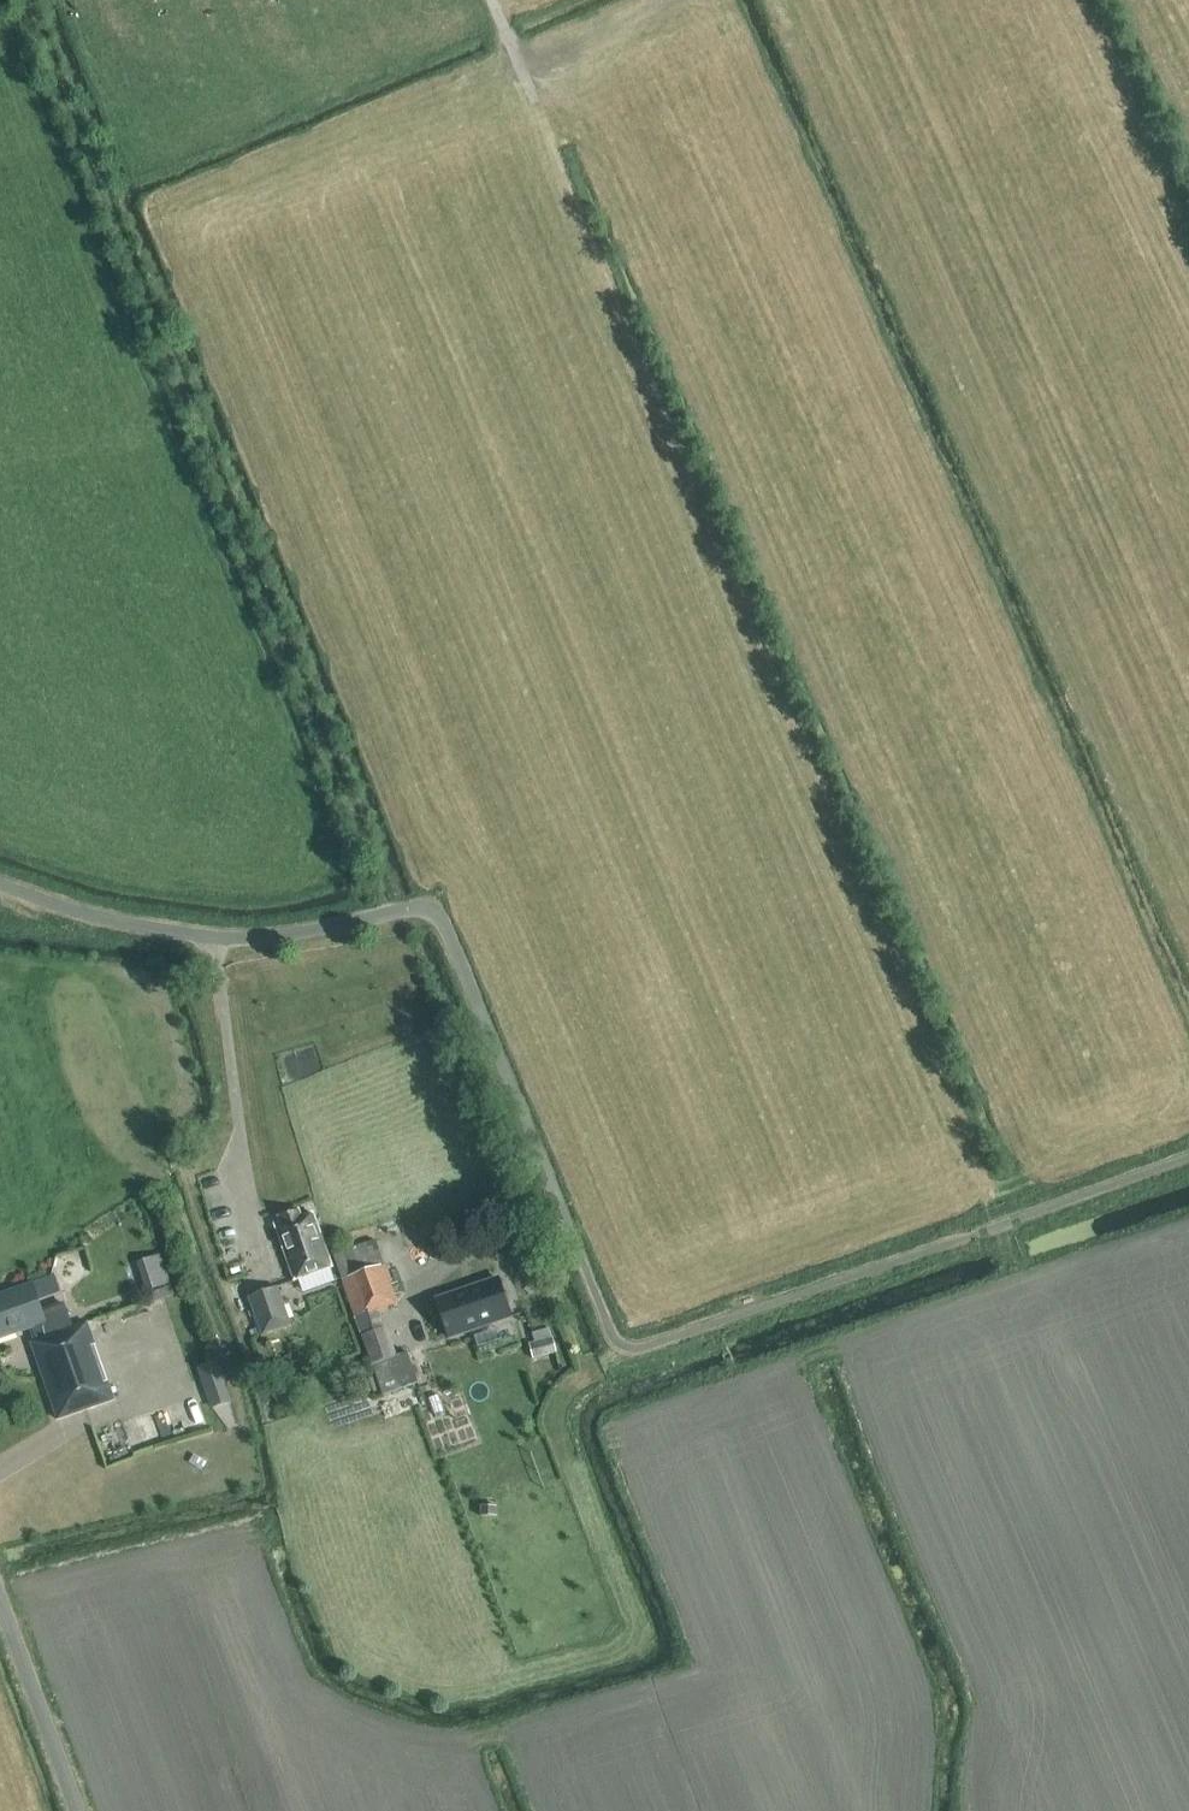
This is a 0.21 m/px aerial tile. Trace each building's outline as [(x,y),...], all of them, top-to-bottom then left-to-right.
[(331,1270),(313,1216),(302,1220),(300,1215),(281,1221),(282,1226),(277,1228),(295,1283),(331,1270)] [(383,1329),(378,1311),(401,1303),(388,1266),(384,1267),(376,1242),(332,1257),(340,1282),(353,1320),(354,1319),(383,1397),(418,1384),(406,1353),(397,1356),(387,1328),(383,1329)] [(152,1300),(175,1293),(162,1252),(139,1260),(152,1300)] [(73,1326),(64,1303),(41,1312),(39,1305),(64,1296),(58,1278),(32,1287),(31,1285),(0,1297),(0,1339),(29,1328),(34,1341),(30,1343),(57,1415),(76,1408),(77,1412),(114,1398),(96,1350),(90,1353),(79,1324),(73,1326)] [(436,1300),(449,1338),(511,1317),(499,1279),(436,1300)] [(288,1328),(276,1289),(248,1298),(260,1337),(288,1328)] [(552,1339),(530,1345),(534,1360),(556,1354),(552,1339)] [(212,1408),(230,1401),(217,1364),(198,1370),(212,1408)]
